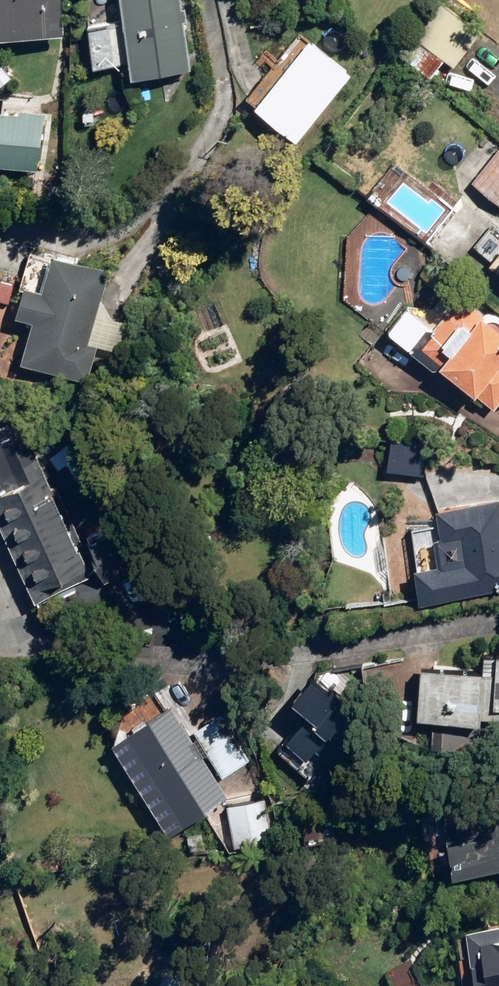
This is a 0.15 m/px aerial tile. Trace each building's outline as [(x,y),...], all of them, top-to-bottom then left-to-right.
[(53,30),(52,0),(0,0),(0,31),(53,30)] [(119,72),(182,65),(177,19),(180,19),(179,5),(175,6),(174,0),(112,0),(114,20),(81,23),(85,63),(118,60),(119,72)] [(424,75),(438,57),(448,65),(474,30),(434,0),(429,0),(392,50),(424,75)] [(340,28),(345,33),(349,29),(344,24),(340,28)] [(245,102),(287,139),(345,73),(303,36),(245,102)] [(30,166),(37,114),(0,109),(0,162),(30,166)] [(498,206),(498,145),(496,142),(466,180),(498,206)] [(33,199),(53,199),(53,184),(33,184),(33,199)] [(24,388),(30,365),(79,379),(89,343),(112,350),(120,321),(107,317),(94,295),(103,266),(43,249),(32,287),(11,281),(5,303),(0,302),(0,381),(24,388)] [(487,406),(498,393),(498,362),(491,356),(498,347),(498,333),(495,330),(496,326),(497,323),(496,319),(494,316),(492,314),(489,313),(486,312),(483,312),(479,314),(445,286),(426,309),(424,308),(399,304),(380,328),(388,334),(387,336),(422,364),(429,363),(462,390),(464,387),(487,406)] [(29,601),(92,571),(97,582),(111,575),(108,569),(120,563),(49,415),(0,438),(0,540),(29,601)] [(378,466),(418,473),(421,450),(382,443),(378,466)] [(409,597),(498,585),(498,519),(495,498),(429,507),(432,534),(424,536),(427,562),(404,565),(409,597)] [(357,588),(359,594),(373,588),(370,582),(357,588)] [(468,718),(468,712),(490,714),(491,702),(498,702),(498,652),(476,650),(474,670),(409,666),(405,714),(468,718)] [(137,764),(174,823),(221,795),(165,703),(114,734),(134,766),(137,764)] [(188,730),(216,775),(244,757),(217,712),(188,730)] [(494,873),(498,873),(498,795),(429,804),(437,869),(492,862),(494,873)] [(221,804),(226,844),(265,840),(260,799),(221,804)] [(183,832),(184,844),(198,842),(196,830),(183,832)] [(458,985),(462,985),(498,980),(498,935),(463,940),(466,958),(453,960),(458,985)] [(169,971),(156,985),(186,985),(169,971)]
